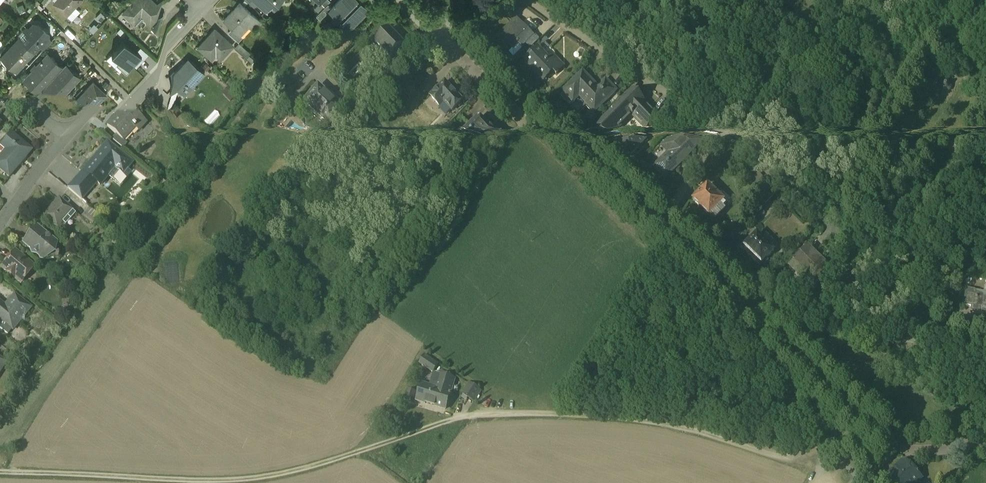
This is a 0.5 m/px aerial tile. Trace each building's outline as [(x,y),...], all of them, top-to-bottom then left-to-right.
[(256,1),(266,10),(275,0),(255,0),(256,1)] [(330,8),(337,14),(342,9),(346,14),(340,20),(346,27),(347,27),(358,16),(362,20),(372,10),(362,0),(360,0),(358,2),(356,0),(337,0),(330,8)] [(156,1),(149,9),(156,16),(163,8),(156,1)] [(240,2),(223,20),(232,28),(240,35),(249,26),(252,29),(260,21),(240,2)] [(33,7),(24,17),(23,15),(22,16),(20,19),(20,18),(20,19),(19,21),(33,34),(37,29),(45,20),(46,19),(46,16),(37,8),(33,7)] [(45,20),(37,29),(42,33),(50,24),(45,20)] [(0,41),(0,42),(14,55),(14,54),(32,35),(33,35),(33,34),(19,21),(18,22),(0,41)] [(114,36),(112,33),(106,39),(123,56),(142,37),(127,23),(114,36)] [(546,24),(534,36),(526,44),(531,49),(551,29),(546,24)] [(511,25),(500,37),(513,49),(509,53),(514,58),(523,48),(526,44),(534,36),(523,25),(517,31),(511,25)] [(240,35),(232,28),(228,32),(239,42),(242,38),(240,35)] [(232,45),(215,29),(199,46),(208,54),(212,50),(221,57),(232,45)] [(390,32),(376,46),(387,57),(386,57),(390,61),(404,47),(396,39),(397,37),(393,33),(391,34),(390,32)] [(46,38),(40,44),(39,43),(38,45),(39,45),(34,50),(33,48),(30,52),(32,54),(23,63),(37,76),(40,72),(58,53),(53,49),(55,47),(46,38)] [(548,60),(538,51),(548,41),(548,40),(526,62),(526,63),(527,62),(537,71),(536,72),(544,80),(553,71),(556,74),(563,67),(552,56),(548,60)] [(251,53),(239,42),(234,47),(246,58),(251,53)] [(61,49),(58,53),(40,72),(54,84),(65,72),(66,72),(77,60),(68,51),(65,53),(61,49)] [(188,67),(183,63),(168,80),(181,92),(188,84),(192,88),(203,76),(197,70),(199,68),(193,62),(188,67)] [(91,63),(75,80),(89,93),(104,76),(91,63)] [(389,65),(380,76),(389,83),(398,73),(389,65)] [(598,88),(583,73),(561,95),(571,106),(581,95),(596,110),(594,113),(609,99),(598,88)] [(75,80),(59,97),(73,110),(89,93),(75,80)] [(617,91),(606,81),(598,88),(609,99),(617,91)] [(462,102),(446,85),(431,99),(440,108),(444,103),(452,112),(462,102)] [(344,108),(320,88),(306,104),(325,119),(327,116),(334,121),(344,108)] [(355,99),(344,90),(339,96),(350,106),(355,99)] [(633,91),(597,127),(609,138),(633,115),(646,127),(652,121),(657,116),(644,103),(645,103),(644,102),(644,103),(633,92),(634,91),(633,91)] [(161,95),(157,99),(154,96),(144,108),(147,110),(143,114),(152,122),(157,117),(160,120),(162,117),(163,117),(163,116),(164,115),(165,115),(166,115),(172,121),(175,118),(176,118),(177,116),(180,113),(161,95)] [(662,110),(657,116),(652,121),(657,126),(668,115),(662,110)] [(152,122),(143,114),(136,122),(144,130),(152,122)] [(679,127),(669,117),(665,121),(675,131),(679,127)] [(480,120),(479,121),(478,120),(462,135),(457,140),(482,165),(487,160),(502,144),(501,143),(502,142),(480,120)] [(125,124),(105,145),(114,153),(120,159),(121,158),(128,151),(129,152),(133,147),(136,150),(144,142),(125,124)] [(687,141),(680,148),(685,152),(692,145),(687,141)] [(311,155),(319,147),(314,142),(306,150),(311,155)] [(6,168),(4,166),(0,171),(0,178),(2,180),(0,183),(0,187),(7,193),(19,180),(17,178),(27,164),(9,150),(1,160),(7,166),(6,168)] [(120,159),(114,153),(109,158),(121,168),(125,162),(121,158),(120,159)] [(684,157),(675,166),(679,170),(688,161),(684,157)] [(679,170),(671,179),(677,185),(659,202),(669,212),(704,177),(688,161),(679,170)] [(129,182),(105,163),(90,181),(95,185),(106,194),(114,184),(122,191),(129,182)] [(106,194),(95,185),(91,190),(102,199),(106,194)] [(95,202),(81,189),(66,206),(80,218),(95,202)] [(750,200),(742,207),(746,211),(753,204),(750,200)] [(57,217),(42,234),(55,246),(60,241),(63,243),(73,232),(70,229),(57,217)] [(97,234),(87,226),(83,230),(93,239),(97,234)] [(774,227),(764,236),(768,241),(778,231),(774,227)] [(93,239),(83,230),(79,234),(90,243),(93,239)] [(32,235),(26,235),(27,252),(29,252),(35,245),(39,248),(39,241),(32,235)] [(39,248),(35,245),(29,252),(27,252),(27,256),(22,262),(32,270),(32,272),(35,272),(38,274),(38,278),(41,277),(41,278),(56,276),(55,261),(49,256),(49,254),(46,254),(39,248)] [(25,279),(13,269),(2,283),(8,287),(5,290),(12,295),(14,292),(22,298),(31,287),(24,281),(25,279)] [(4,324),(0,321),(0,331),(1,330),(15,341),(29,325),(13,312),(4,324)] [(442,391),(429,381),(423,389),(437,399),(442,391)] [(458,405),(438,399),(434,412),(426,410),(421,426),(449,435),(453,421),(455,422),(455,420),(454,420),(458,405)] [(484,417),(473,410),(466,420),(477,427),(484,417)] [(419,418),(412,415),(410,422),(417,425),(419,418)]
